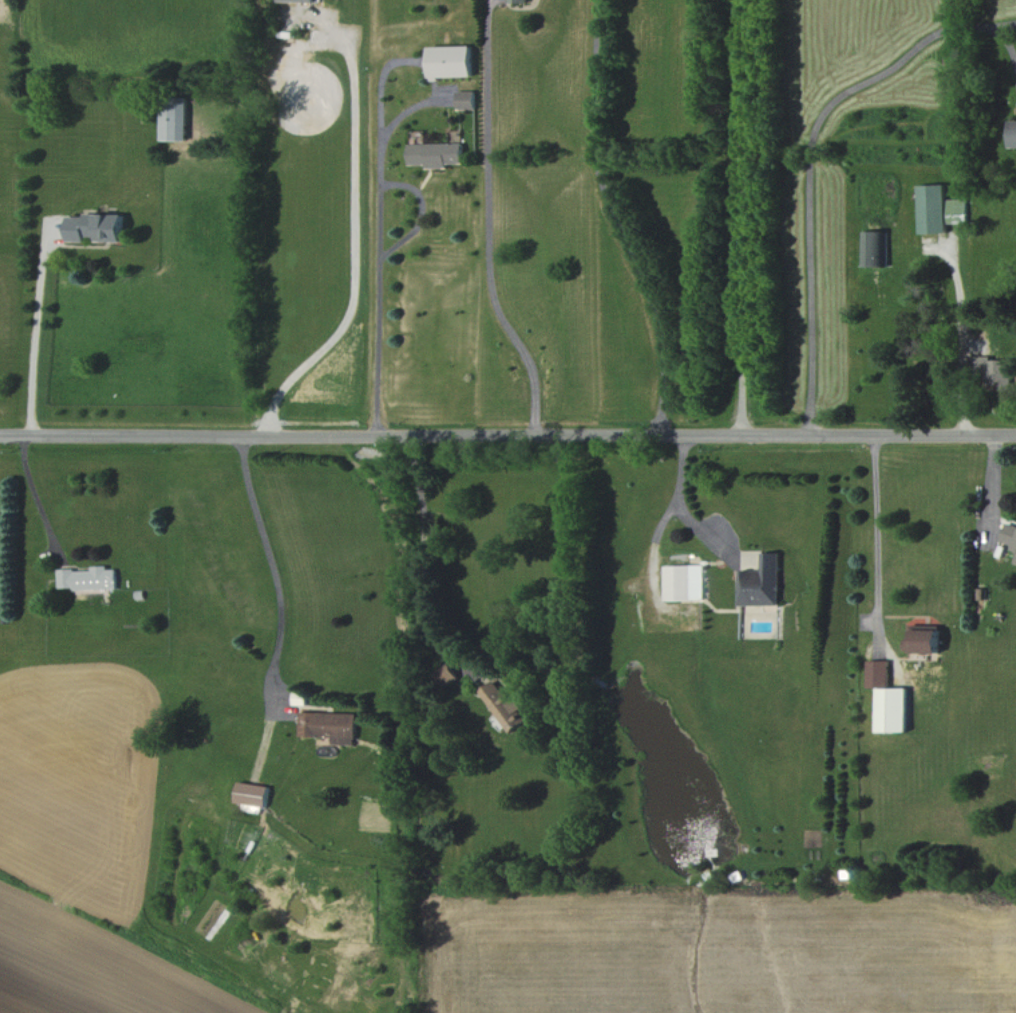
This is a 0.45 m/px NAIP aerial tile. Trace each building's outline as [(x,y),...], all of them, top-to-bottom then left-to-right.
[(474,75),(473,45),(430,46),(431,76),(474,75)] [(476,89),(459,90),(459,109),(477,108),(476,89)] [(187,140),(188,96),(161,96),(160,139),(187,140)] [(411,164),(428,163),(428,167),(449,167),(449,163),(465,163),(464,142),(411,143),(411,164)] [(918,184),(919,232),(946,232),(946,222),(967,222),(966,198),(945,199),(945,183),(918,184)] [(122,241),(122,214),(67,213),(67,240),(86,240),(86,235),(96,235),(96,240),(122,241)] [(887,230),(864,230),(863,265),(887,265),(887,230)] [(974,356),(974,377),(984,377),(984,383),(999,383),(999,389),(1011,389),(1012,357),(974,356)] [(1007,522),(1000,542),(1015,547),(1015,525),(1007,522)] [(780,604),(779,551),(761,551),(762,569),(739,569),(740,604),(780,604)] [(117,587),(116,567),(108,568),(108,564),(91,565),(91,568),(58,569),(59,589),(117,587)] [(702,598),(701,564),(663,565),(664,599),(702,598)] [(941,652),(941,623),(911,623),(912,653),(941,652)] [(879,731),(909,730),(908,687),(890,687),(890,659),(869,659),(869,687),(879,687),(879,731)] [(457,676),(447,661),(433,671),(443,686),(457,676)] [(508,733),(526,720),(519,709),(518,709),(496,677),(479,689),(508,733)] [(301,735),(334,736),(333,743),(357,744),(358,712),(301,710),(301,735)] [(267,804),(269,784),(238,782),(237,802),(267,804)]
